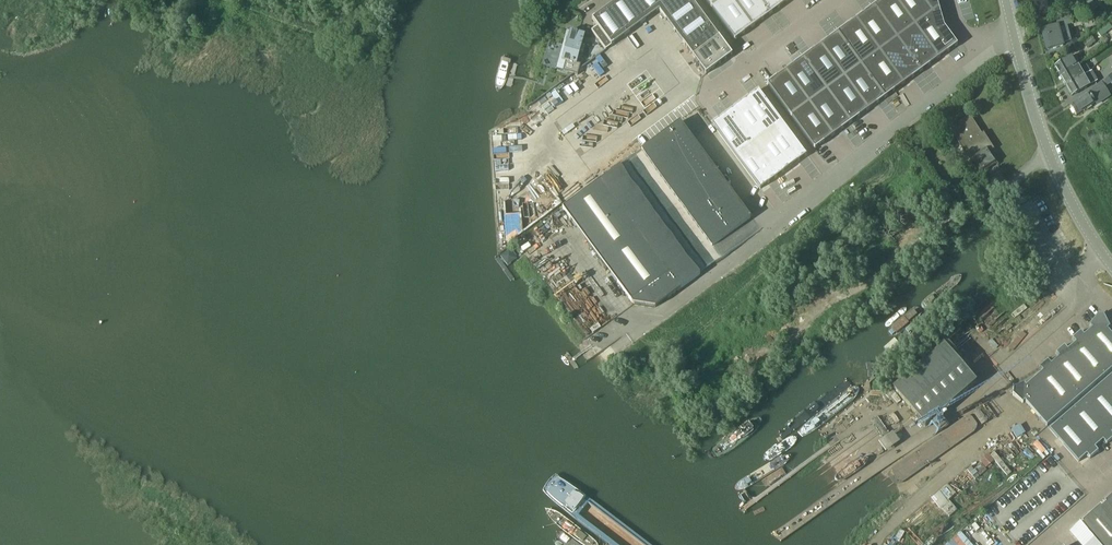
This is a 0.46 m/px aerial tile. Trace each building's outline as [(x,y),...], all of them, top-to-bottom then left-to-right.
[(638,25),(659,11),(696,62),(694,64),(696,67),(699,65),(706,74),(732,55),(691,0),(619,0),(592,19),(597,26),(591,31),(606,50),(638,25)] [(735,41),(744,34),(744,33),(761,21),(762,21),(780,8),(779,7),(789,0),(705,0),(735,41)] [(915,26),(896,0),(884,0),(883,1),(883,0),(874,7),(897,39),(915,26)] [(923,0),(896,0),(915,26),(933,13),(923,0)] [(933,13),(938,9),(938,8),(937,9),(934,0),(923,0),(933,13)] [(1106,2),(1105,0),(1091,0),(1097,8),(1106,2)] [(880,52),(897,39),(874,7),(865,13),(865,14),(856,20),(880,52)] [(938,12),(939,11),(938,9),(933,13),(915,26),(938,58),(947,52),(957,45),(954,40),(953,41),(947,34),(948,33),(943,26),(943,27),(938,12)] [(838,33),(861,65),(880,52),(856,20),(847,26),(838,33)] [(930,65),(938,58),(915,26),(897,39),(921,71),(930,65)] [(1046,50),(1063,46),(1057,26),(1041,31),(1046,50)] [(1102,27),(1095,32),(1098,36),(1099,36),(1101,37),(1106,33),(1102,27)] [(570,31),(563,60),(566,60),(564,71),(577,74),(580,64),(576,64),(584,35),(570,31)] [(1094,40),(1098,36),(1095,32),(1082,43),(1087,48),(1095,42),(1094,40)] [(838,33),(820,46),(836,67),(844,78),(861,65),(838,33)] [(1066,45),(1069,50),(1079,43),(1076,38),(1066,45)] [(912,78),(921,71),(897,39),(880,52),(903,84),(912,78)] [(820,46),(803,58),(811,69),(826,91),(844,78),(836,67),(820,46)] [(880,52),(862,65),(885,97),(895,91),(894,91),(903,84),(880,52)] [(1054,67),(1060,76),(1072,69),(1072,68),(1076,66),(1071,57),(1067,59),(1054,67)] [(803,58),(785,71),(809,103),(814,99),(817,97),(826,91),(811,69),(803,58)] [(861,65),(844,78),(867,110),(885,97),(862,65),(861,65)] [(1072,69),(1060,76),(1065,86),(1078,79),(1083,76),(1090,72),(1086,65),(1079,69),(1078,66),(1072,69)] [(1111,72),(1111,69),(1109,65),(1098,74),(1102,79),(1111,72)] [(768,84),(791,116),(807,104),(809,103),(785,71),(784,72),(768,84)] [(1078,79),(1065,86),(1071,96),(1089,86),(1083,76),(1078,79)] [(844,78),(826,91),(850,123),(867,110),(844,78)] [(1094,102),(1102,97),(1098,91),(1105,86),(1102,81),(1088,92),(1088,93),(1079,99),(1079,100),(1070,107),(1076,116),(1086,109),(1085,108),(1094,102)] [(759,91),(744,102),(767,134),(782,123),(759,91)] [(814,99),(809,103),(832,136),(850,123),(826,91),(817,97),(814,99)] [(728,114),(751,145),(767,134),(744,102),(728,114)] [(814,148),(831,136),(832,136),(809,103),(807,104),(791,116),(814,148)] [(728,114),(712,125),(735,156),(751,145),(728,114)] [(980,174),(996,163),(989,152),(993,149),(986,139),(984,140),(970,118),(951,130),(967,155),(969,154),(974,161),(972,162),(980,174)] [(751,218),(750,218),(680,122),(641,150),(712,246),(751,218)] [(767,134),(791,166),(806,155),(782,123),(767,134)] [(751,145),(775,177),(791,166),(767,134),(751,145)] [(759,189),(775,177),(751,145),(735,156),(759,189)] [(620,166),(562,209),(632,304),(633,304),(655,308),(700,275),(700,274),(620,166)] [(1109,328),(1103,317),(1098,316),(1090,326),(1090,327),(1092,329),(1084,336),(1080,332),(1072,339),(1075,343),(1067,350),(1064,346),(1056,353),(1059,357),(1051,364),(1047,361),(1039,368),(1042,372),(1026,386),(1024,384),(1013,390),(1012,395),(1022,403),(1023,403),(1025,401),(1046,426),(1111,369),(1111,335),(1107,330),(1109,328)] [(890,355),(901,346),(894,338),(883,347),(890,355)] [(929,351),(932,354),(938,350),(935,346),(929,351)] [(925,427),(975,383),(944,347),(893,390),(925,427)] [(1049,430),(1078,462),(1086,455),(1089,459),(1098,452),(1094,448),(1103,441),(1106,445),(1111,439),(1111,435),(1111,434),(1111,433),(1111,375),(1049,430)] [(927,501),(945,521),(957,510),(948,500),(955,493),(947,484),(940,491),(939,491),(927,501)] [(1079,524),(1097,544),(1111,544),(1111,495),(1079,524)]
